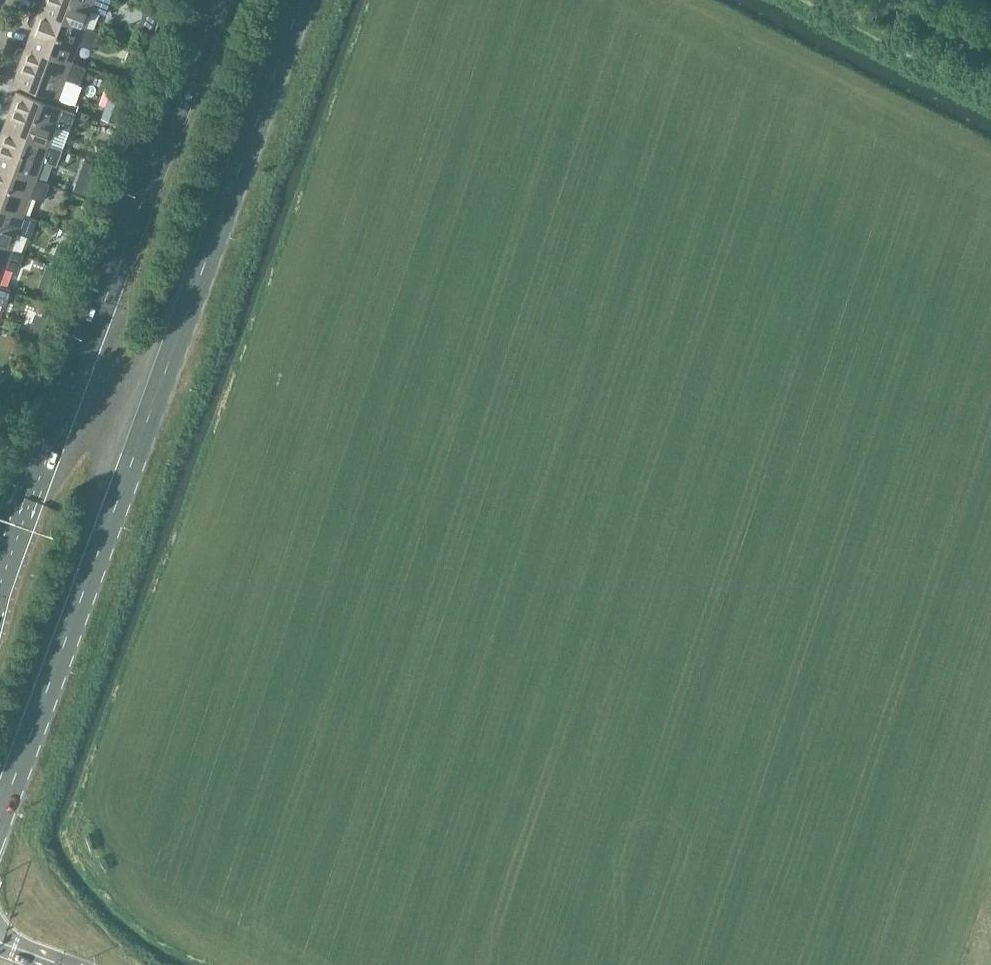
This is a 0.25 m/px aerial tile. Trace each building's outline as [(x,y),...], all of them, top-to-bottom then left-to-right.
[(38,11),(85,28),(85,27),(92,9),(105,14),(110,0),(42,0),(38,11)] [(32,27),(25,46),(72,63),(72,62),(79,44),(92,49),(98,32),(85,27),(85,28),(38,11),(37,13),(34,12),(29,14),(27,21),(29,25),(32,27)] [(72,63),(25,46),(25,48),(21,47),(16,49),(14,56),(16,61),(19,62),(12,82),(58,99),(66,79),(79,84),(85,67),(72,62),(72,63)] [(10,109),(2,128),(49,145),(49,144),(56,126),(69,131),(76,114),(16,92),(15,95),(11,94),(7,96),(4,103),(6,108),(10,109)] [(36,180),(36,179),(43,161),(57,166),(63,149),(49,144),(49,145),(2,128),(2,130),(0,129),(0,167),(36,180)] [(23,215),(24,213),(30,196),(44,201),(50,184),(36,179),(36,180),(0,167),(0,207),(23,215)] [(0,207),(0,247),(10,251),(10,249),(17,231),(30,236),(37,218),(24,213),(23,215),(0,207)] [(71,249),(60,245),(52,264),(64,268),(71,249)] [(4,266),(18,271),(24,254),(10,249),(10,251),(0,247),(0,277),(4,266)] [(5,306),(11,289),(0,285),(0,304),(5,306)]
